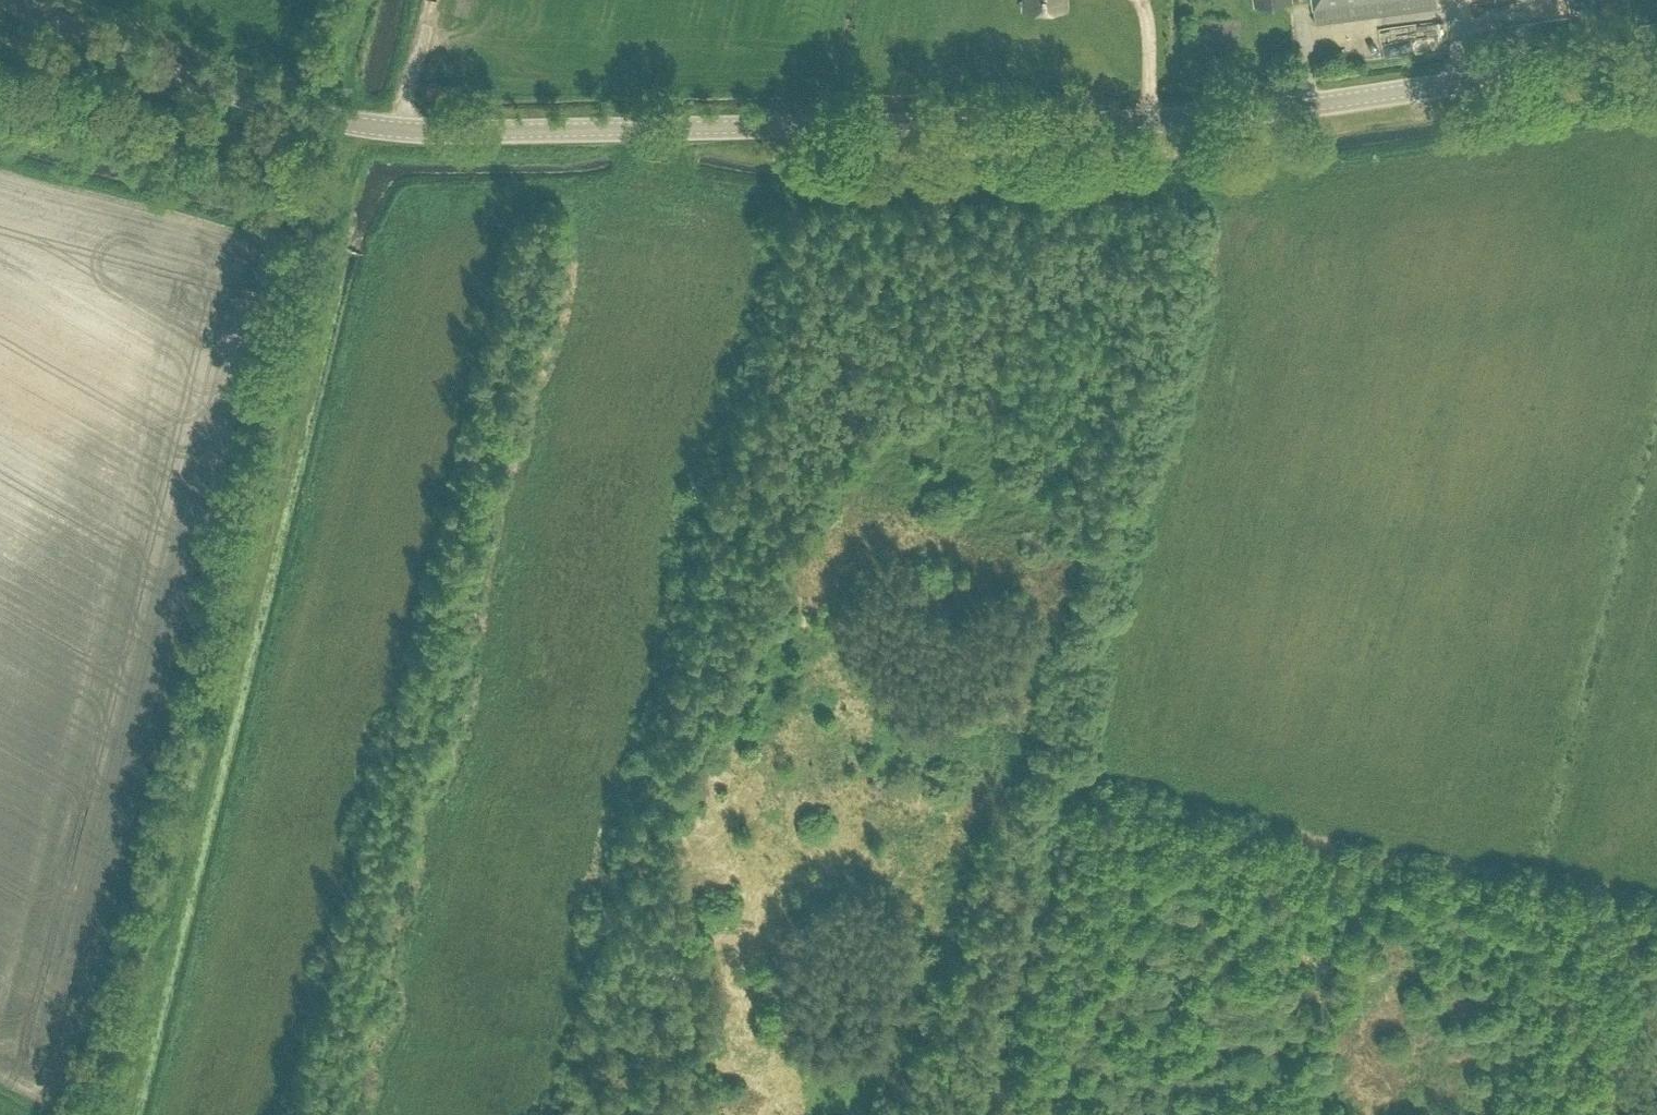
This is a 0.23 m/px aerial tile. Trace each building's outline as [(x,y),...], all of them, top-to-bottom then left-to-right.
[(1435,5),(1434,0),(1311,0),(1314,21),(1435,5)]
